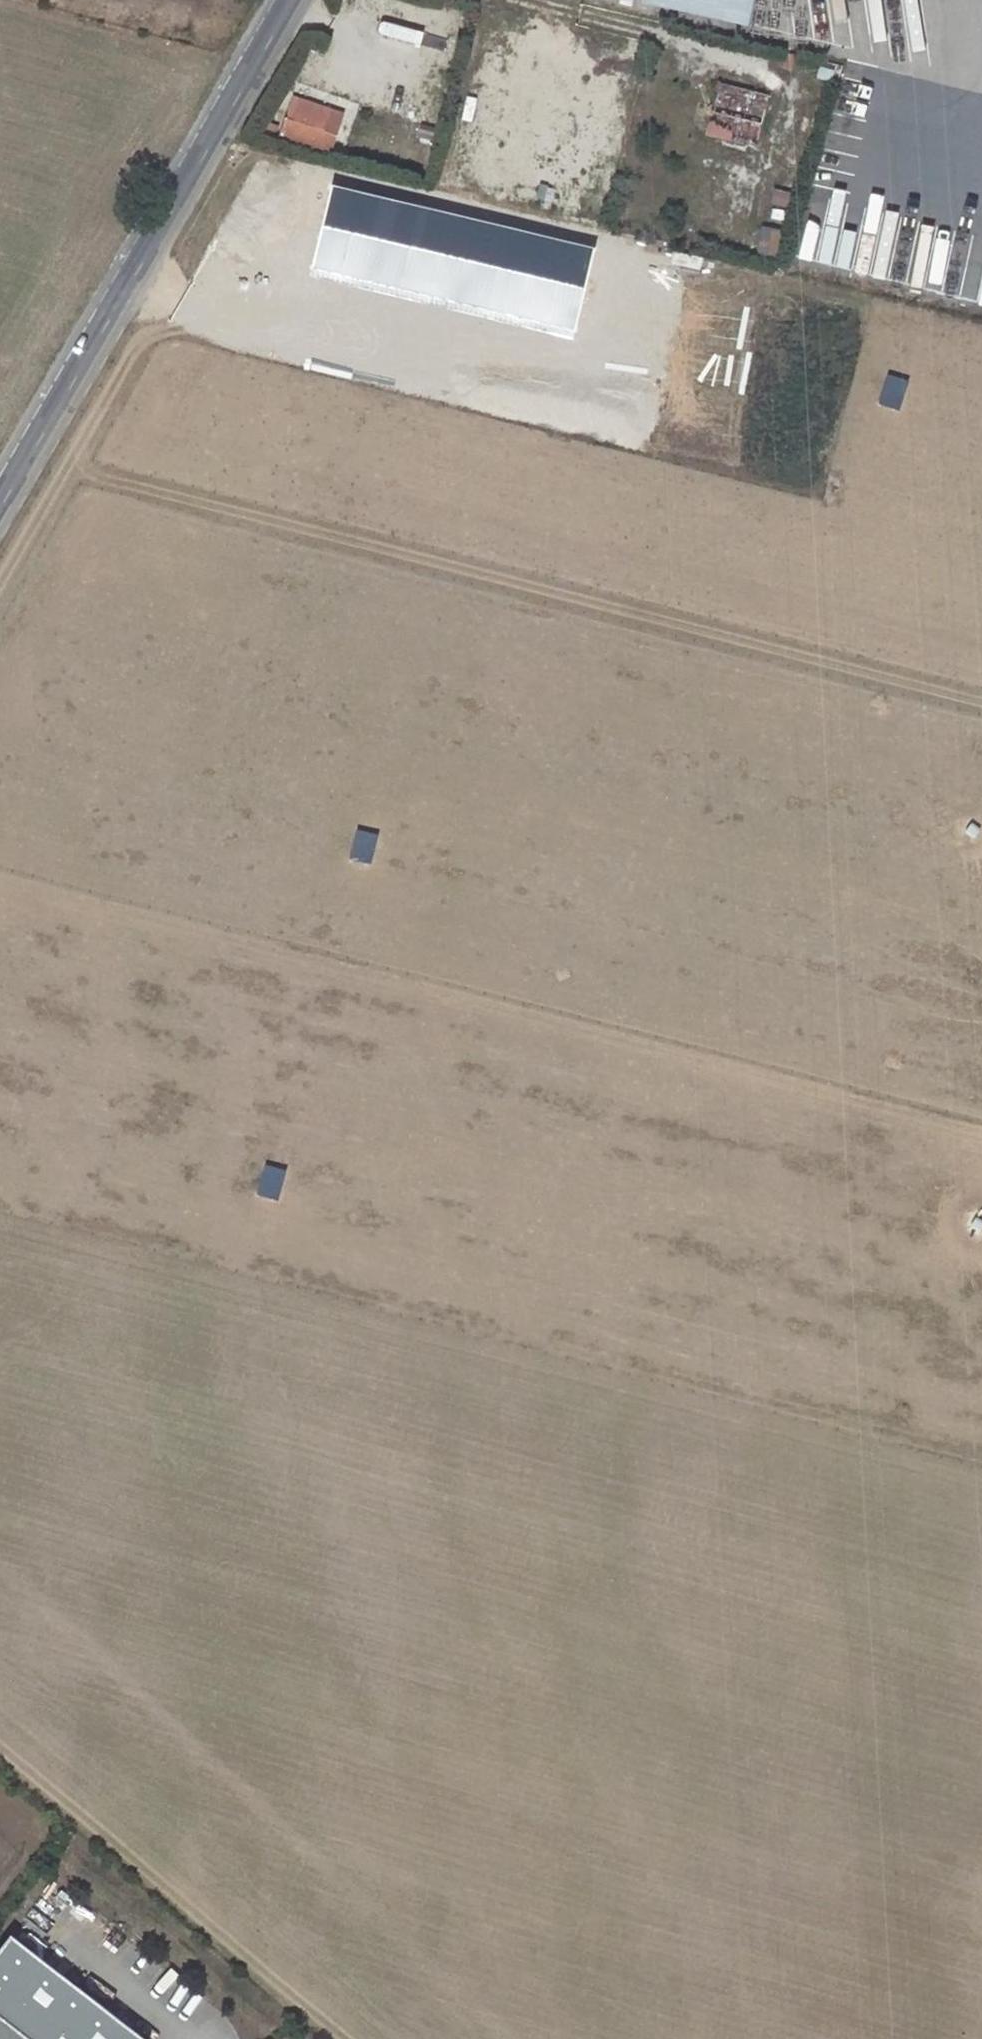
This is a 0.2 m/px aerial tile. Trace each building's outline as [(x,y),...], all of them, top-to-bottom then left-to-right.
[(401,3),(386,0),(366,0),(360,24),(395,32),(401,3)] [(628,3),(743,24),(747,0),(629,0),(628,3)] [(728,88),(722,112),(736,116),(743,92),(728,88)] [(345,114),(294,94),(276,139),(329,158),(345,114)] [(756,241),(775,241),(775,227),(756,227),(756,241)] [(0,2016),(0,2038),(30,2038),(0,2016)]
